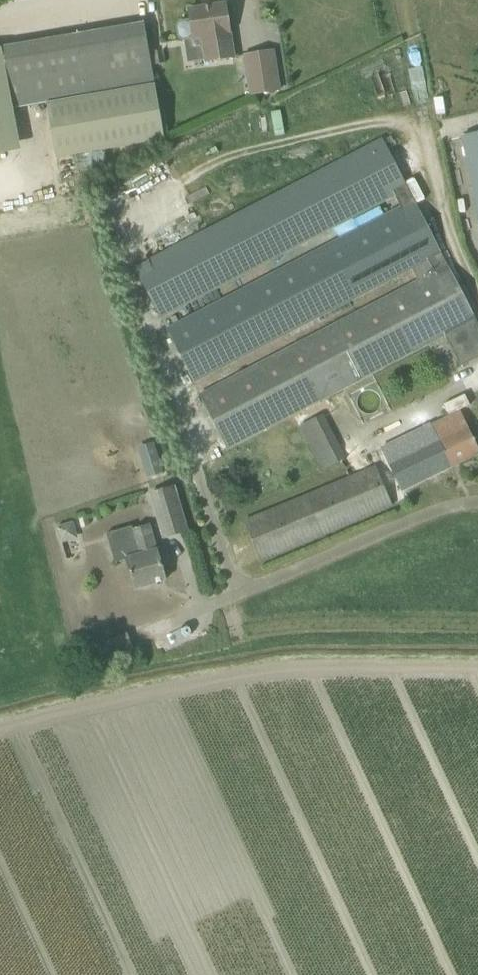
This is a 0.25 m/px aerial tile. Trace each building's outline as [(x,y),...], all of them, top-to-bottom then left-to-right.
[(234,58),(230,33),(226,4),(189,10),(191,21),(181,22),(177,27),(179,37),(183,40),(202,37),(206,62),(234,58)] [(57,159),(114,150),(163,141),(153,79),(151,65),(144,24),(0,49),(0,50),(3,50),(13,109),(46,104),(55,159),(57,159)] [(13,109),(3,50),(0,50),(0,155),(21,151),(13,109)] [(273,55),(245,58),(250,97),(277,94),(273,55)] [(477,210),(477,134),(463,137),(477,210)] [(420,281),(199,396),(227,451),(445,337),(461,366),(477,358),(477,324),(466,301),(474,297),(466,281),(458,285),(408,188),(383,140),(135,269),(160,317),(395,195),(401,206),(166,329),(194,383),(430,260),(436,272),(420,281)] [(8,205),(6,163),(0,163),(0,206),(8,205)] [(375,466),(392,505),(406,499),(401,487),(477,455),(477,447),(463,416),(460,411),(381,449),(386,461),(375,466)] [(323,413),(298,425),(320,470),(345,458),(323,413)] [(142,446),(152,477),(163,473),(153,442),(142,446)] [(244,522),(260,561),(392,505),(375,466),(363,472),(348,479),(244,522)] [(164,538),(183,533),(187,531),(174,487),(151,494),(164,538)] [(58,527),(59,540),(73,539),(72,526),(58,527)] [(126,560),(135,590),(166,580),(157,550),(156,550),(149,526),(132,530),(131,527),(106,534),(115,563),(126,560)]
